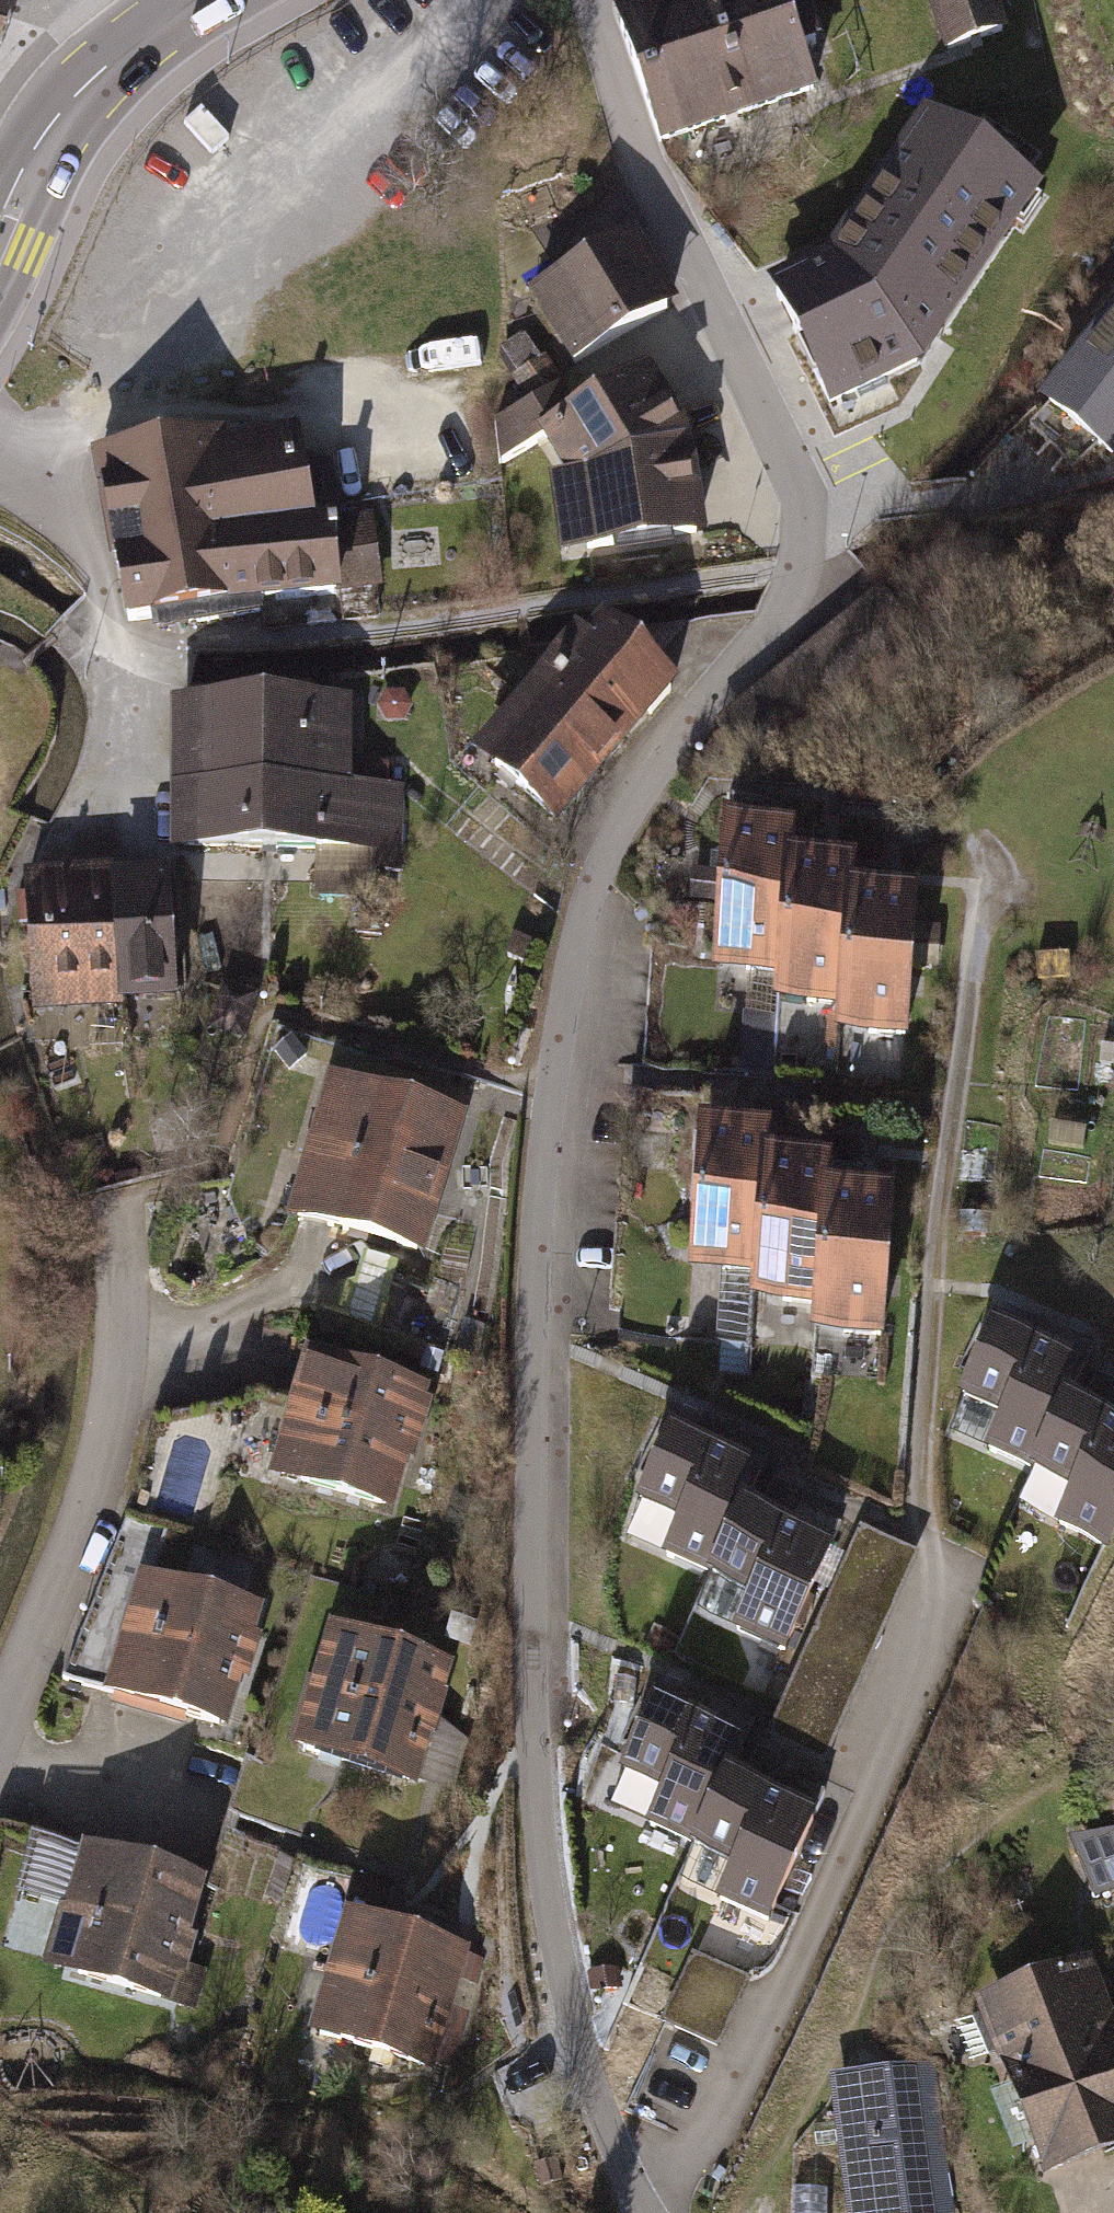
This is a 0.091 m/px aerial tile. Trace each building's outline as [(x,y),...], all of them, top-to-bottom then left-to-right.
[(612,19),(658,152),(813,99),(798,54),(820,47),(805,3),(784,10),(780,0),(668,0),(612,19)] [(942,51),(1006,29),(996,0),(925,0),(942,51)] [(0,14),(0,48),(11,18),(0,14)] [(830,266),(776,294),(829,405),(917,365),(1032,194),(930,123),(830,266)] [(639,233),(534,296),(576,367),(682,304),(639,233)] [(1032,406),(1113,467),(1113,296),(1032,406)] [(503,347),(519,373),(542,359),(525,333),(503,347)] [(519,373),(513,377),(526,397),(559,375),(547,356),(542,359),(519,373)] [(564,385),(497,423),(503,465),(543,436),(566,477),(551,480),(564,558),(712,536),(697,435),(652,367),(575,411),(564,385)] [(228,430),(98,452),(115,557),(340,520),(331,464),(307,468),(300,429),(229,441),(228,430)] [(340,520),(115,557),(129,624),(153,621),(154,634),(264,616),(263,606),(343,598),(343,592),(384,588),(377,516),(340,520)] [(879,597),(715,729),(747,769),(911,637),(879,597)] [(580,632),(537,681),(623,755),(685,682),(608,619),(590,640),(580,632)] [(623,755),(537,681),(475,753),(560,827),(623,755)] [(406,690),(387,690),(377,706),(387,722),(405,722),(414,705),(406,690)] [(359,698),(174,696),(173,781),(358,783),(359,698)] [(358,783),(173,781),(172,851),(316,853),(377,853),(404,854),(405,784),(358,783)] [(775,824),(720,821),(718,862),(710,974),(779,979),(787,856),(789,825),(775,824)] [(377,853),(316,853),(315,897),(376,898),(377,853)] [(833,858),(787,856),(779,979),(778,1010),(841,1014),(848,887),(849,859),(833,858)] [(711,902),(714,872),(691,869),(688,900),(711,902)] [(115,870),(30,874),(37,1015),(122,1010),(122,1003),(115,873),(115,870)] [(172,870),(115,873),(122,1003),(179,1000),(172,870)] [(892,890),(848,887),(841,1014),(840,1043),(903,1046),(911,890),(892,890)] [(386,916),(360,914),(358,934),(384,936),(386,916)] [(515,933),(506,955),(528,963),(536,941),(515,933)] [(223,985),(210,1030),(245,1040),(258,995),(223,985)] [(470,1108),(340,1070),(295,1219),(426,1258),(470,1108)] [(741,1125),(699,1122),(689,1276),(758,1280),(766,1157),(768,1127),(741,1125)] [(808,1160),(766,1157),(758,1280),(757,1312),(820,1315),(826,1189),(828,1161),(808,1160)] [(136,1169),(113,1175),(116,1185),(139,1179),(136,1169)] [(112,1170),(96,1174),(100,1189),(116,1185),(113,1175),(112,1170)] [(870,1191),(826,1189),(820,1315),(819,1344),(882,1348),(890,1192),(870,1191)] [(1050,1326),(1040,1351),(1081,1369),(1092,1344),(1050,1326)] [(812,1354),(813,1328),(759,1327),(759,1353),(812,1354)] [(1040,1351),(993,1330),(959,1408),(998,1424),(980,1464),(1030,1485),(1066,1403),(1081,1369),(1040,1351)] [(444,1354),(425,1349),(420,1369),(439,1374),(444,1354)] [(431,1390),(308,1352),(270,1476),(393,1513),(431,1390)] [(1066,1403),(1030,1485),(1068,1501),(1053,1536),(1105,1558),(1113,1538),(1113,1424),(1110,1423),(1066,1403)] [(727,1431),(717,1456),(760,1474),(771,1449),(727,1431)] [(717,1456),(668,1436),(635,1514),(673,1530),(658,1566),(712,1589),(744,1513),(760,1474),(717,1456)] [(842,1523),(798,1504),(787,1530),(830,1549),(842,1523)] [(787,1530),(744,1513),(712,1589),(710,1593),(746,1608),(731,1642),(782,1663),(803,1615),(830,1549),(787,1530)] [(919,1554),(863,1531),(773,1740),(828,1764),(890,1621),(919,1554)] [(266,1609),(142,1572),(105,1694),(229,1732),(266,1609)] [(454,1664),(334,1629),(297,1752),(417,1788),(419,1782),(438,1717),(454,1664)] [(712,1701),(703,1722),(747,1741),(756,1720),(712,1701)] [(703,1722),(659,1704),(628,1779),(667,1795),(650,1835),(701,1856),(735,1779),(750,1741),(747,1741),(703,1722)] [(468,1740),(438,1717),(419,1782),(455,1794),(468,1740)] [(784,1774),(774,1797),(818,1816),(828,1793),(784,1774)] [(774,1797),(735,1779),(701,1856),(738,1873),(722,1909),(771,1931),(822,1818),(818,1816),(774,1797)] [(1067,1837),(1094,1899),(1113,1893),(1113,1828),(1067,1837)] [(209,1885),(33,1834),(16,1892),(64,1905),(45,1973),(173,2010),(209,1885)] [(354,1878),(345,1909),(381,1919),(389,1888),(354,1878)] [(467,1951),(345,1918),(311,2039),(434,2073),(467,1951)] [(748,1977),(693,1954),(665,2021),(720,2044),(748,1977)] [(980,2004),(1051,2182),(1113,2157),(1113,2013),(1092,1959),(980,2004)] [(834,2085),(851,2212),(955,2212),(936,2071),(834,2085)] [(557,2161),(538,2167),(543,2186),(563,2181),(557,2161)] [(795,2190),(795,2212),(828,2212),(829,2190),(795,2190)]
